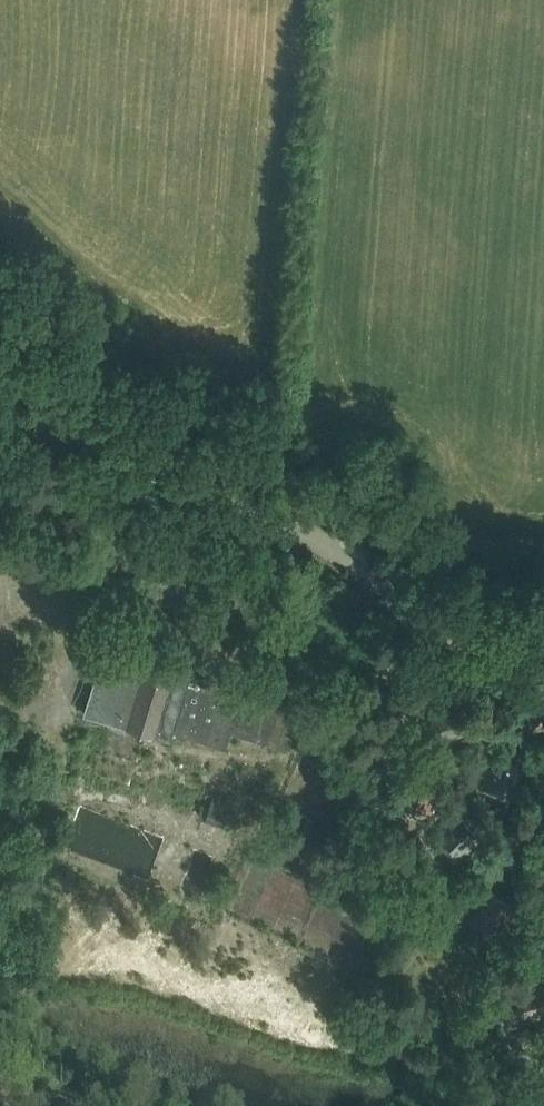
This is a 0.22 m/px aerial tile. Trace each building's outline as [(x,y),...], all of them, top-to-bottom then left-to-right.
[(303,738),(311,712),(103,647),(83,712),(169,739),(172,729),(224,745),(229,729),(282,746),(286,732),(303,738)] [(543,721),(543,695),(525,685),(508,715),(538,732),(543,721)] [(507,798),(522,766),(491,752),(476,783),(507,798)] [(429,814),(441,782),(408,770),(397,802),(429,814)] [(226,826),(233,802),(214,795),(206,819),(226,826)] [(454,860),(480,837),(456,811),(431,835),(454,860)] [(502,936),(517,905),(486,890),(471,921),(502,936)]
